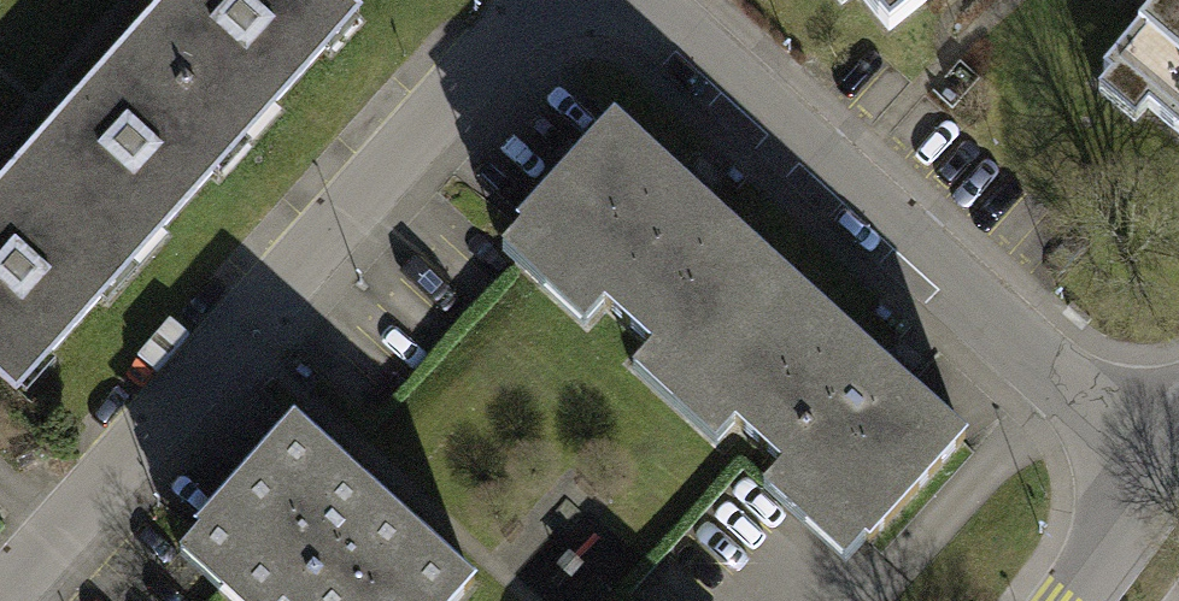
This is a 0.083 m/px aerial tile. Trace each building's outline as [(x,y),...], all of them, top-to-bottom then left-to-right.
[(132,67),(247,171),(352,55),(291,0),(194,0),(132,67)] [(917,0),(866,0),(885,25),(917,0)] [(1108,74),(1178,134),(1178,0),(1168,0),(1108,74)] [(132,67),(23,186),(138,291),(247,171),(132,67)] [(623,135),(527,241),(681,380),(777,273),(623,135)] [(0,212),(0,374),(34,405),(138,291),(23,186),(0,212)] [(777,273),(681,380),(835,519),(932,412),(777,273)] [(179,521),(263,600),(450,600),(472,577),(290,405),(179,521)]
